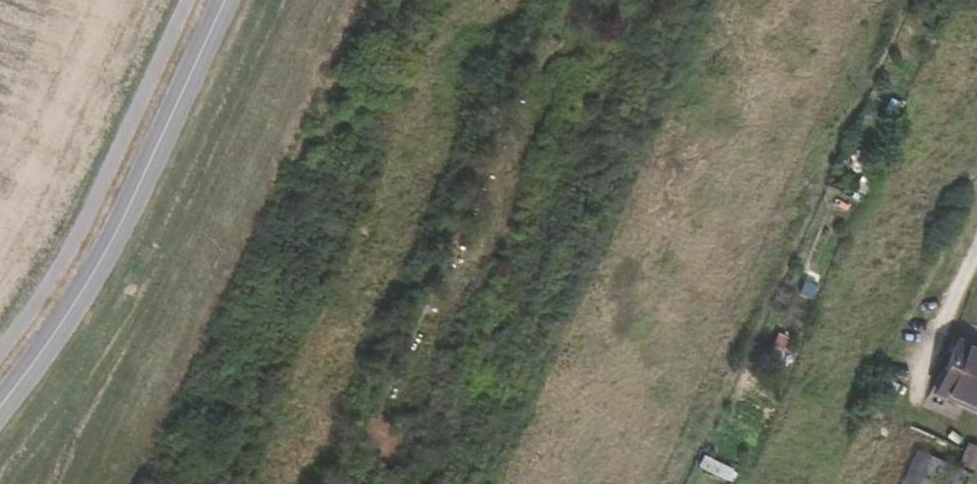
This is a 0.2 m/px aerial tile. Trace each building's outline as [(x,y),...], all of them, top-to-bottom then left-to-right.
[(958,341),(936,392),(976,409),(976,349),(958,341)] [(972,473),(918,450),(903,483),(967,483),(972,473)]
